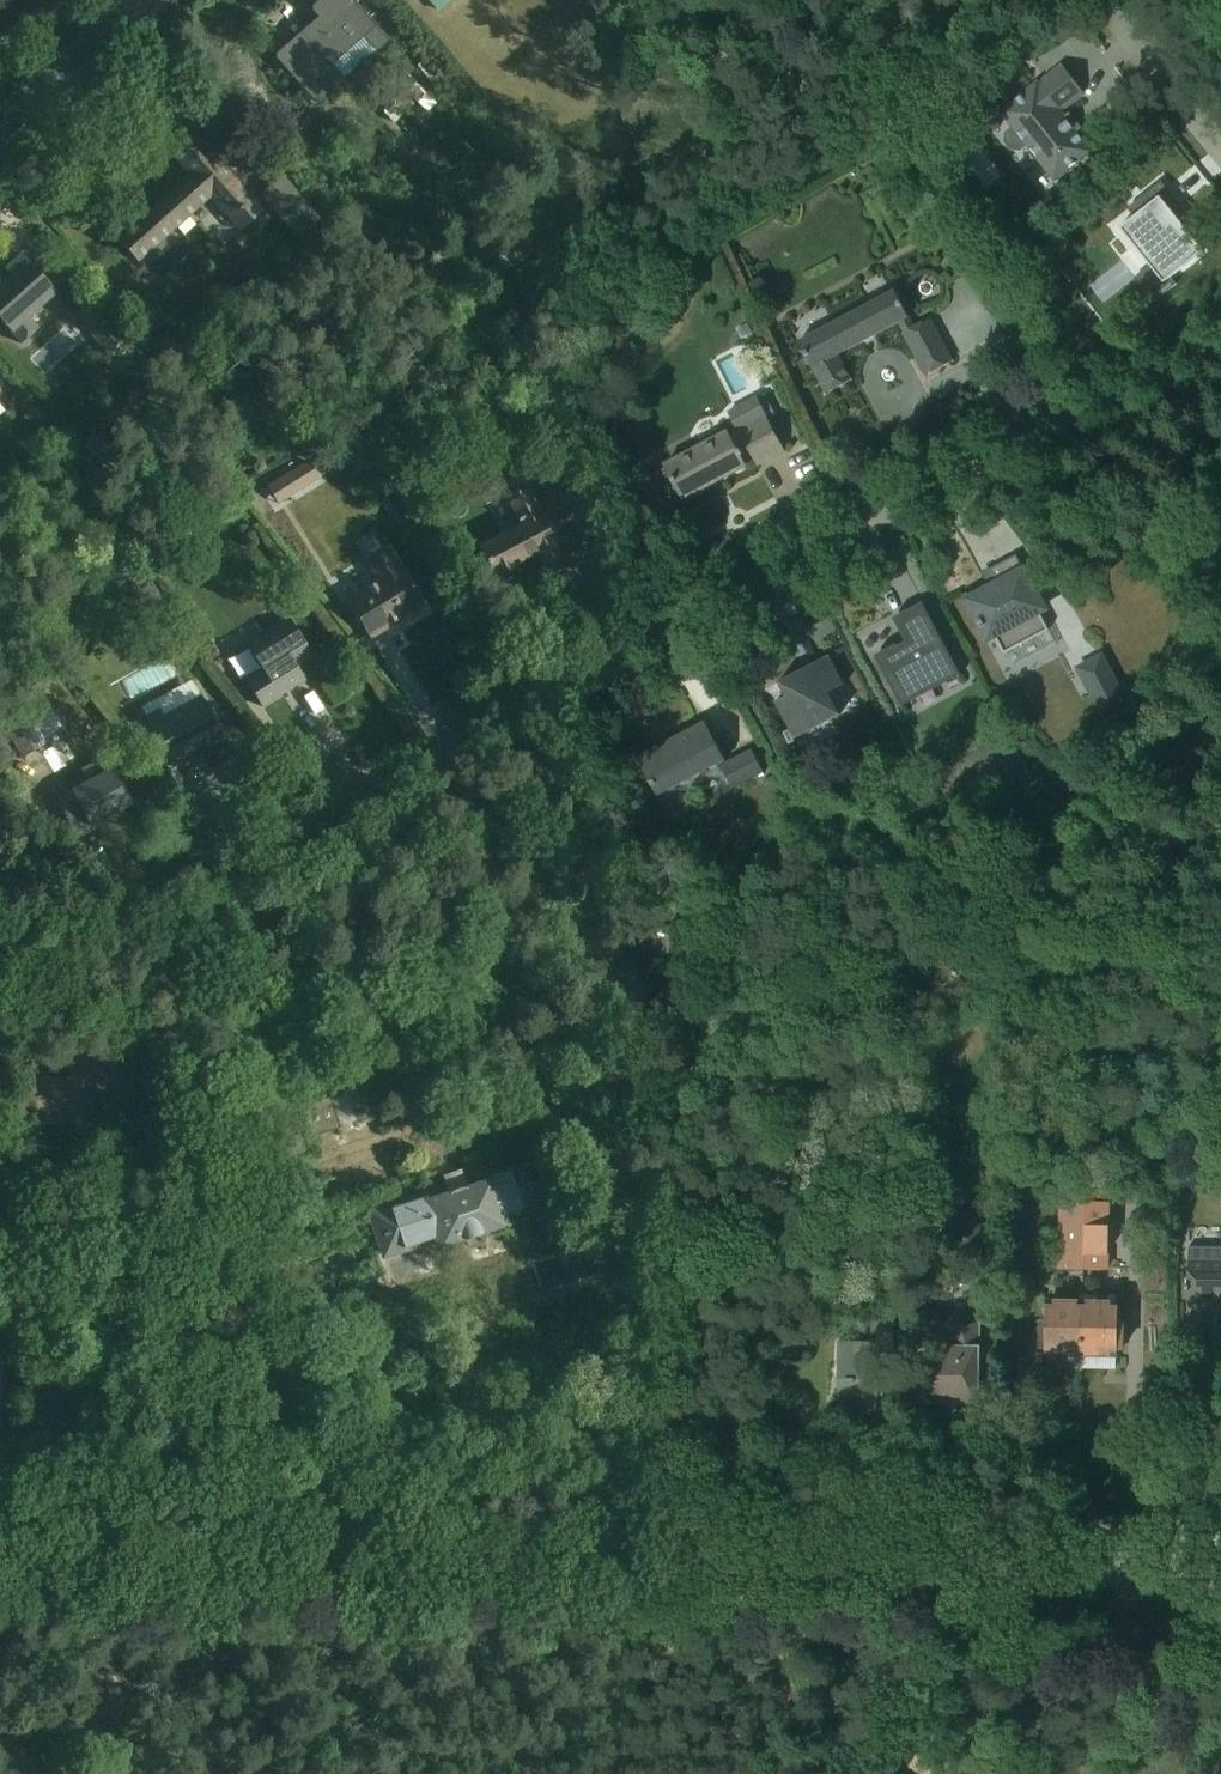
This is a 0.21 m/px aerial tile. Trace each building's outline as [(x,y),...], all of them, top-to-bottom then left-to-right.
[(395,44),(353,0),(334,0),(275,55),(325,109),(395,44)] [(1000,107),(1058,182),(1095,153),(1061,109),(1085,91),(1061,61),(1000,107)] [(224,219),(248,197),(189,132),(153,164),(170,182),(112,235),(138,263),(207,200),(224,219)] [(1176,284),(1170,276),(1203,251),(1188,232),(1186,234),(1179,226),(1190,218),(1161,181),(1133,203),(1140,211),(1119,228),(1122,231),(1126,229),(1153,262),(1133,278),(1153,302),(1176,284)] [(76,291),(26,244),(0,271),(0,281),(45,324),(76,291)] [(923,375),(953,359),(928,311),(913,318),(896,286),(797,338),(825,391),(851,378),(838,353),(896,323),(923,375)] [(12,381),(0,366),(0,391),(12,381)] [(683,499),(782,446),(756,399),(658,452),(683,499)] [(270,488),(317,470),(309,451),(263,469),(270,488)] [(497,575),(572,537),(554,502),(541,509),(529,485),(502,499),(515,524),(480,542),(497,575)] [(370,640),(423,608),(386,547),(365,560),(377,579),(344,599),(370,640)] [(988,640),(1049,608),(1025,564),(965,596),(988,640)] [(901,706),(960,674),(922,603),(893,619),(904,640),(875,656),(901,706)] [(308,679),(291,655),(306,644),(284,613),(244,641),(263,668),(242,682),(262,711),(308,679)] [(826,694),(843,684),(827,655),(775,683),(783,697),(772,703),(794,738),(837,714),(826,694)] [(141,709),(172,765),(226,735),(194,678),(141,709)] [(52,777),(80,763),(54,715),(26,729),(52,777)] [(664,796),(727,763),(704,720),(641,752),(664,796)] [(80,825),(134,792),(112,755),(58,787),(80,825)] [(38,1124),(78,1124),(79,1077),(38,1077),(38,1124)] [(387,1282),(556,1230),(533,1156),(364,1208),(387,1282)] [(1090,1184),(1053,1183),(1052,1257),(1121,1257),(1121,1205),(1090,1205),(1090,1184)] [(1211,1244),(1213,1230),(1182,1226),(1180,1240),(1211,1244)] [(1220,1314),(1220,1246),(1186,1247),(1186,1302),(1216,1302),(1216,1314),(1220,1314)] [(1085,1358),(1086,1299),(1048,1299),(1047,1357),(1085,1358)] [(1085,1358),(1120,1358),(1121,1300),(1086,1299),(1085,1358)] [(923,1401),(986,1400),(985,1318),(946,1318),(947,1341),(922,1341),(923,1401)] [(835,1382),(874,1384),(876,1340),(837,1338),(835,1382)] [(30,1426),(83,1428),(84,1383),(32,1381),(30,1426)]
